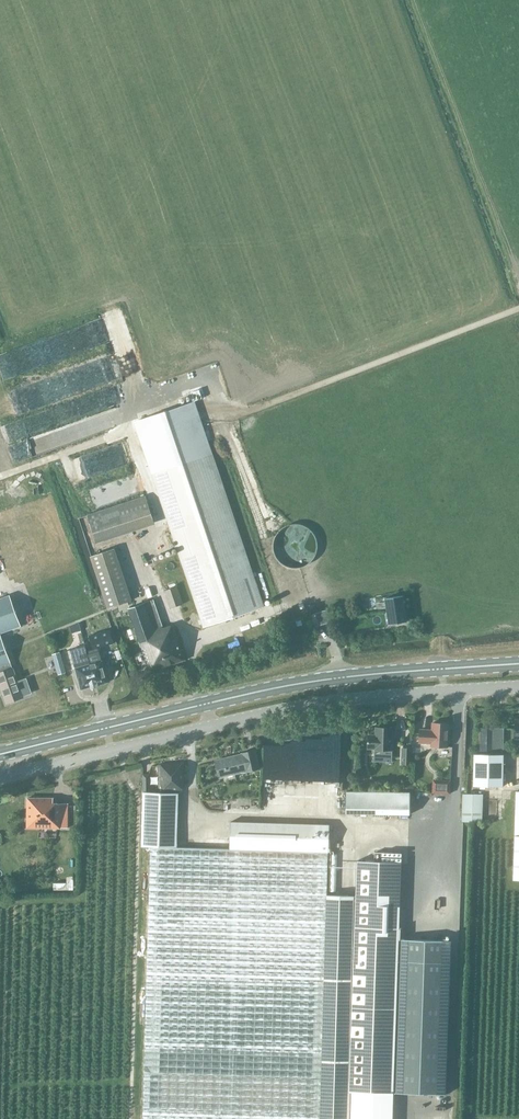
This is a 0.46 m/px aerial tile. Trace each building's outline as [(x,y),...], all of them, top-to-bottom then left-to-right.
[(94,381),(118,372),(111,353),(87,362),(94,381)] [(194,402),(136,421),(206,627),(263,608),(194,402)] [(66,441),(78,434),(70,421),(59,428),(66,441)] [(145,496),(87,515),(94,537),(153,517),(146,496),(145,496)] [(319,546),(319,542),(319,537),(318,534),(316,530),(314,527),(310,523),(306,521),(303,520),(298,520),(295,520),(290,521),(286,523),(283,526),(280,529),(278,533),(276,537),(276,541),(276,546),(277,550),(279,553),(282,556),(285,559),(288,561),(293,563),(297,563),(301,563),(305,562),(310,560),(313,557),(315,554),(318,550),(319,546)] [(91,556),(100,582),(101,585),(108,608),(131,601),(114,548),(91,556)] [(165,591),(171,608),(183,604),(177,586),(165,591)] [(11,662),(1,633),(21,626),(10,595),(0,599),(0,666),(11,662)] [(403,596),(385,599),(389,625),(407,622),(403,596)] [(185,660),(174,625),(164,628),(154,600),(144,603),(129,609),(150,672),(150,673),(186,660),(186,659),(185,660)] [(328,609),(316,613),(320,626),(332,622),(328,609)] [(110,630),(90,636),(94,649),(98,648),(114,643),(110,630)] [(85,646),(71,650),(76,668),(82,689),(92,687),(94,687),(92,679),(95,678),(87,651),(85,646)] [(94,649),(87,651),(95,678),(92,679),(94,687),(98,686),(98,685),(108,682),(102,661),(98,648),(94,649)] [(60,652),(53,654),(59,675),(66,673),(60,652)] [(0,666),(0,687),(0,686),(7,703),(23,697),(23,695),(31,692),(26,678),(18,681),(13,667),(11,662),(0,666)] [(431,743),(431,746),(448,747),(449,724),(432,723),(432,730),(420,730),(419,743),(431,743)] [(368,748),(376,749),(392,750),(393,728),(376,727),(376,735),(369,735),(368,748)] [(474,754),(474,786),(503,786),(504,755),(503,755),(504,728),(479,727),(478,754),(474,754)] [(403,748),(402,763),(411,764),(411,749),(403,748)] [(243,754),(216,761),(219,777),(246,770),(246,771),(259,768),(254,750),(243,753),(243,754)] [(158,764),(159,790),(182,790),(182,783),(184,783),(183,763),(158,764)] [(410,792),(368,792),(346,791),(346,813),(410,814),(410,812),(410,792)] [(144,792),(142,846),(151,846),(177,847),(178,793),(150,792),(144,792)] [(463,794),(462,821),(482,822),(483,795),(463,794)] [(55,828),(55,831),(61,831),(61,830),(67,830),(68,803),(53,803),(53,798),(28,798),(27,827),(55,828)] [(329,825),(231,821),(230,849),(328,852),(329,825)] [(449,826),(448,856),(457,856),(457,826),(449,826)] [(143,1118),(320,1118),(327,895),(328,852),(230,849),(177,847),(151,846),(143,1118)] [(349,1091),(393,1092),(402,862),(393,862),(393,852),(375,852),(374,861),(358,861),(357,896),(349,1091)] [(446,878),(456,877),(456,863),(446,863),(446,878)] [(349,1091),(357,896),(327,895),(320,1118),(348,1118),(349,1091)] [(451,1040),(453,936),(442,935),(442,941),(430,941),(428,1039),(451,1040)] [(419,1079),(419,1091),(448,1092),(448,1080),(419,1079)]
